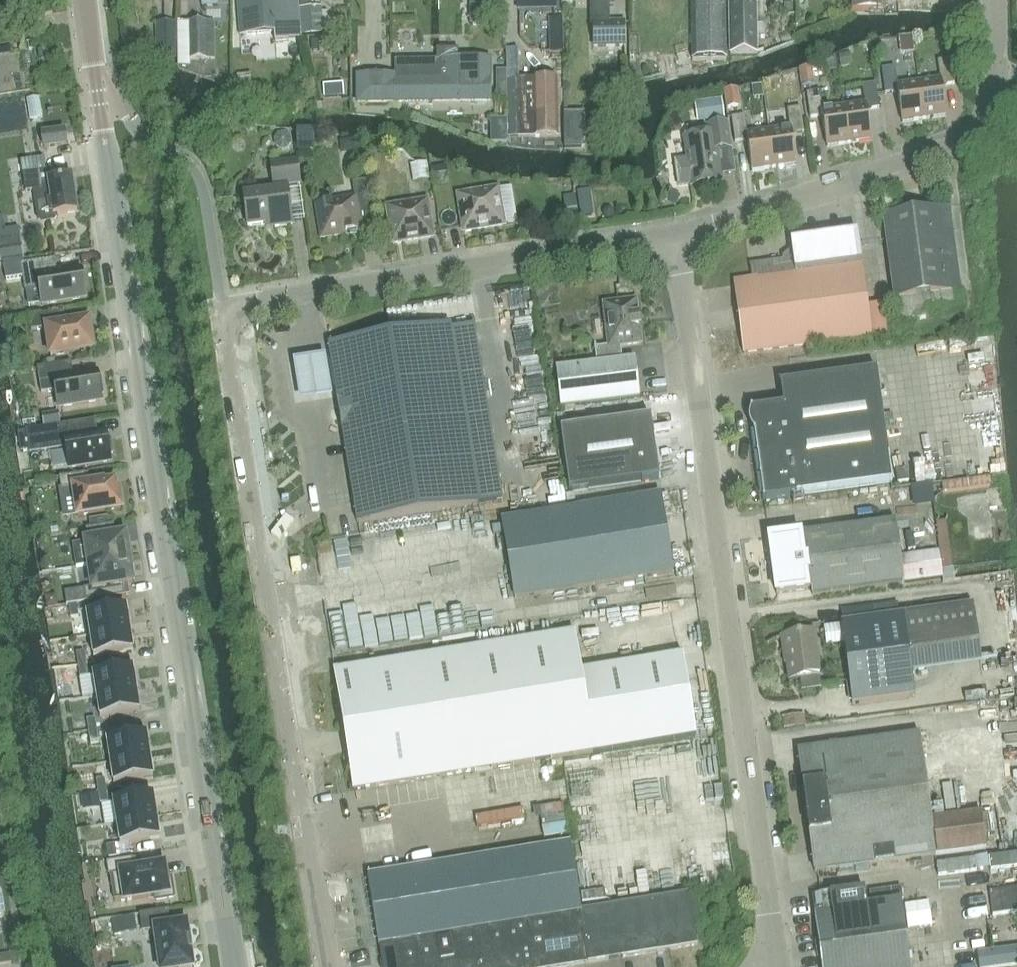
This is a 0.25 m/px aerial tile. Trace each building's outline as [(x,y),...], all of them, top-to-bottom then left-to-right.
[(274,42),(289,40),(286,0),(237,0),(240,34),(274,31),(274,42)] [(726,60),(725,0),(691,0),(692,60),(726,60)] [(756,54),(755,0),(729,0),(730,54),(756,54)] [(852,9),(886,9),(885,0),(852,0),(852,9)] [(301,35),(323,33),(321,7),(299,9),(301,35)] [(624,21),(592,22),(592,47),(626,46),(624,21)] [(176,55),(175,23),(155,23),(156,55),(176,55)] [(216,59),(215,23),(177,24),(178,67),(189,67),(189,60),(216,59)] [(900,36),(903,53),(915,52),(912,35),(900,36)] [(358,103),(394,102),(490,101),(490,59),(458,60),(458,49),(447,49),(448,60),(394,60),(395,76),(357,77),(358,103)] [(940,80),(919,83),(924,120),(946,117),(942,86),(954,85),(951,60),(938,62),(940,80)] [(801,87),(814,84),(811,68),(798,70),(801,87)] [(924,120),(919,83),(897,86),(895,68),(882,69),(885,94),(898,93),(902,123),(924,120)] [(557,82),(517,82),(518,138),(534,138),(534,137),(558,137),(557,82)] [(865,104),(844,107),(849,144),(871,141),(867,110),(879,109),(876,84),(862,86),(865,104)] [(724,91),(726,109),(727,108),(728,115),(739,114),(738,107),(739,107),(737,89),(724,91)] [(849,144),(844,107),(822,110),(820,92),(807,94),(810,119),(822,117),(827,147),(849,144)] [(719,97),(694,100),(698,120),(722,116),(719,97)] [(40,105),(28,106),(29,128),(41,127),(40,105)] [(790,129),(769,132),(774,168),(796,165),(792,135),(804,133),(800,108),(787,110),(790,129)] [(774,168),(769,132),(747,135),(745,116),(731,118),(735,143),(747,141),(752,171),(774,168)] [(684,138),(687,158),(674,160),(678,187),(691,185),(691,187),(722,183),(718,151),(731,149),(727,124),(707,126),(708,135),(684,138)] [(42,134),(44,148),(67,144),(65,131),(42,134)] [(311,135),(296,133),(299,154),(313,156),(311,135)] [(287,186),(300,184),(297,160),(271,164),(274,191),(244,195),(248,227),(275,223),(275,227),(292,225),(287,186)] [(428,169),(412,168),(411,186),(427,187),(428,169)] [(23,174),(26,193),(34,191),(38,221),(42,223),(55,221),(57,218),(57,215),(77,212),(72,178),(49,181),(48,171),(23,174)] [(318,196),(316,198),(322,238),(360,232),(359,227),(357,215),(372,212),(368,193),(366,180),(352,182),(354,196),(331,200),(331,198),(327,195),(318,196)] [(464,232),(504,225),(498,190),(459,196),(464,232)] [(393,244),(433,237),(427,202),(388,208),(393,244)] [(954,304),(952,294),(942,218),(951,217),(950,208),(883,217),(894,301),(896,318),(911,316),(912,321),(927,319),(925,314),(925,308),(954,304)] [(781,256),(782,260),(750,264),(753,280),(735,283),(744,354),(808,345),(808,347),(871,338),(861,265),(856,236),(792,244),(793,250),(788,251),(781,256)] [(24,260),(22,244),(0,247),(0,259),(1,263),(24,260)] [(81,274),(81,270),(53,274),(51,261),(20,265),(24,291),(39,289),(42,306),(85,299),(83,285),(86,285),(84,273),(81,274)] [(556,369),(560,408),(640,398),(635,359),(622,360),(620,347),(640,344),(640,345),(642,344),(636,300),(603,304),(603,306),(608,347),(596,348),(596,345),(594,345),(596,363),(556,369)] [(46,329),(52,357),(94,350),(92,337),(95,336),(93,324),(90,325),(89,322),(59,327),(57,313),(29,318),(31,332),(46,329)] [(479,361),(456,366),(449,325),(329,344),(358,524),(502,501),(479,361)] [(942,345),(942,362),(974,362),(974,344),(942,345)] [(65,364),(37,368),(41,393),(56,391),(58,408),(101,401),(101,400),(104,400),(101,378),(98,379),(97,373),(67,377),(65,364)] [(763,501),(892,483),(876,370),(780,383),(783,406),(751,411),(763,501)] [(641,482),(642,482),(659,479),(655,454),(656,454),(656,453),(651,418),(560,430),(568,492),(641,482)] [(74,423),(26,431),(30,453),(65,447),(69,468),(111,462),(109,454),(113,454),(111,438),(107,439),(106,432),(76,436),(74,423)] [(73,488),(78,516),(121,509),(118,490),(116,490),(115,481),(87,486),(85,474),(59,478),(61,490),(73,488)] [(990,477),(942,483),(943,492),(991,486),(990,477)] [(660,494),(567,510),(505,520),(503,520),(505,535),(516,599),(673,573),(660,494)] [(942,570),(952,569),(946,521),(936,522),(942,570)] [(901,560),(896,522),(769,539),(772,562),(773,562),(774,573),(777,594),(812,590),(813,595),(904,583),(942,578),(939,555),(901,560)] [(85,541),(89,565),(131,559),(128,541),(126,541),(125,535),(115,537),(113,525),(88,529),(90,541),(85,541)] [(493,548),(505,544),(499,525),(487,529),(493,548)] [(347,545),(349,573),(378,572),(376,544),(347,545)] [(134,577),(131,559),(89,565),(92,588),(84,589),(86,601),(85,601),(85,602),(124,596),(123,584),(132,583),(131,577),(134,577)] [(469,611),(498,609),(497,594),(468,596),(469,611)] [(79,617),(77,605),(69,606),(71,618),(79,617)] [(973,607),(903,615),(875,619),(873,607),(841,611),(843,623),(842,623),(853,704),(915,696),(912,677),(980,668),(973,607)] [(130,630),(126,609),(87,615),(90,636),(130,630)] [(133,651),(130,630),(90,636),(93,657),(133,651)] [(574,632),(553,635),(475,648),(393,661),(350,668),(335,670),(354,791),(594,752),(593,751),(695,735),(682,654),(580,671),(574,632)] [(822,689),(820,677),(814,633),(783,637),(785,654),(786,654),(790,681),(800,679),(801,688),(805,691),(822,689)] [(76,653),(78,665),(86,664),(84,652),(76,653)] [(86,664),(78,665),(80,677),(88,676),(86,664)] [(96,697),(136,690),(133,669),(93,676),(96,697)] [(139,711),(136,690),(96,697),(100,717),(139,711)] [(88,732),(97,731),(95,718),(86,720),(88,732)] [(99,743),(97,731),(88,732),(90,744),(99,743)] [(980,813),(931,820),(920,734),(798,751),(815,872),(936,855),(985,849),(980,813)] [(149,756),(146,735),(107,742),(110,762),(149,756)] [(153,777),(149,756),(110,762),(113,783),(153,777)] [(98,792),(106,791),(104,779),(96,780),(98,792)] [(956,809),(954,787),(937,788),(939,810),(956,809)] [(108,803),(106,791),(98,792),(100,804),(108,803)] [(117,823),(156,817),(153,796),(113,802),(117,823)] [(159,837),(156,817),(117,823),(120,844),(159,838),(159,837)] [(484,926),(581,910),(570,843),(430,866),(441,933),(484,926)] [(107,846),(108,858),(117,857),(115,845),(107,846)] [(132,859),(107,863),(109,876),(110,876),(113,902),(154,896),(155,901),(174,898),(171,879),(166,880),(165,875),(164,875),(162,866),(134,871),(132,859)] [(1016,875),(1016,861),(989,862),(989,877),(1016,875)] [(399,871),(409,938),(417,937),(441,933),(430,866),(399,871)] [(409,938),(399,871),(368,876),(379,943),(402,939),(409,938)] [(901,902),(867,907),(864,890),(820,896),(822,913),(816,914),(823,966),(910,966),(901,902)] [(581,910),(589,963),(698,946),(694,923),(701,922),(698,901),(691,902),(690,893),(581,910)] [(190,952),(191,952),(191,950),(190,950),(189,942),(190,942),(189,940),(186,924),(170,926),(168,910),(140,914),(142,932),(156,930),(161,966),(192,966),(190,952)] [(581,910),(484,926),(491,966),(566,966),(589,963),(581,910)] [(441,933),(417,937),(422,966),(491,966),(484,926),(441,933)] [(989,931),(989,940),(1015,939),(1014,930),(989,931)] [(409,938),(402,939),(406,966),(422,966),(417,937),(409,938)] [(379,943),(379,945),(383,966),(406,966),(402,939),(379,943)] [(12,964),(10,955),(0,957),(0,966),(12,964)]
